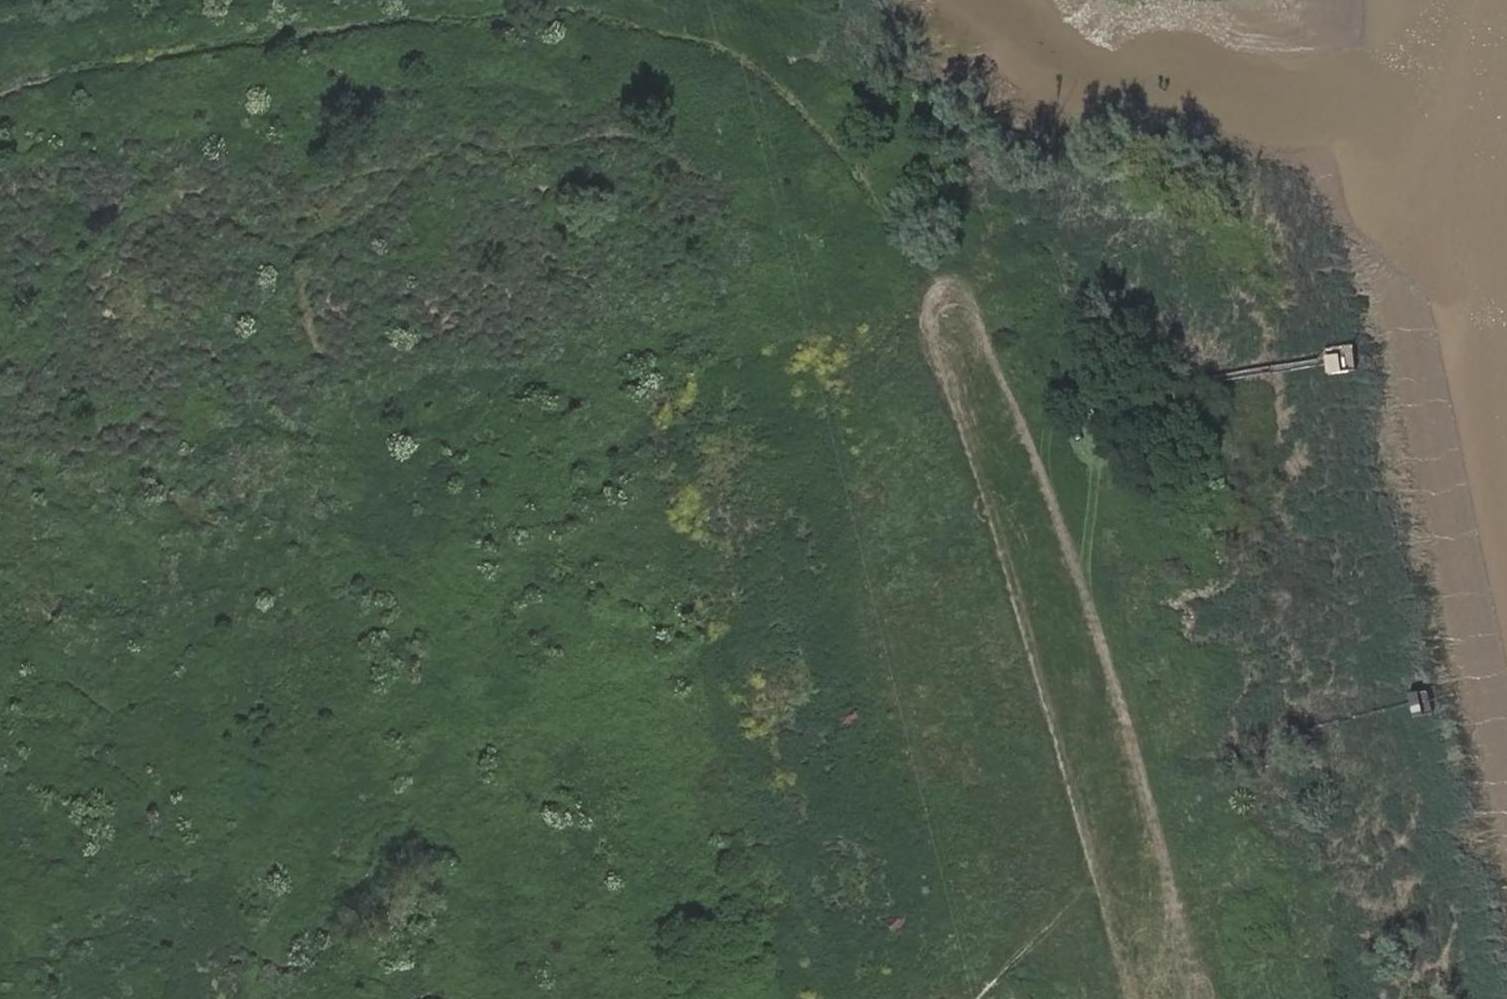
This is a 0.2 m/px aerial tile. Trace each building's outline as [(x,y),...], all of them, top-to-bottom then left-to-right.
[(1325,376),(1344,375),(1342,351),(1323,352),(1325,376)]
